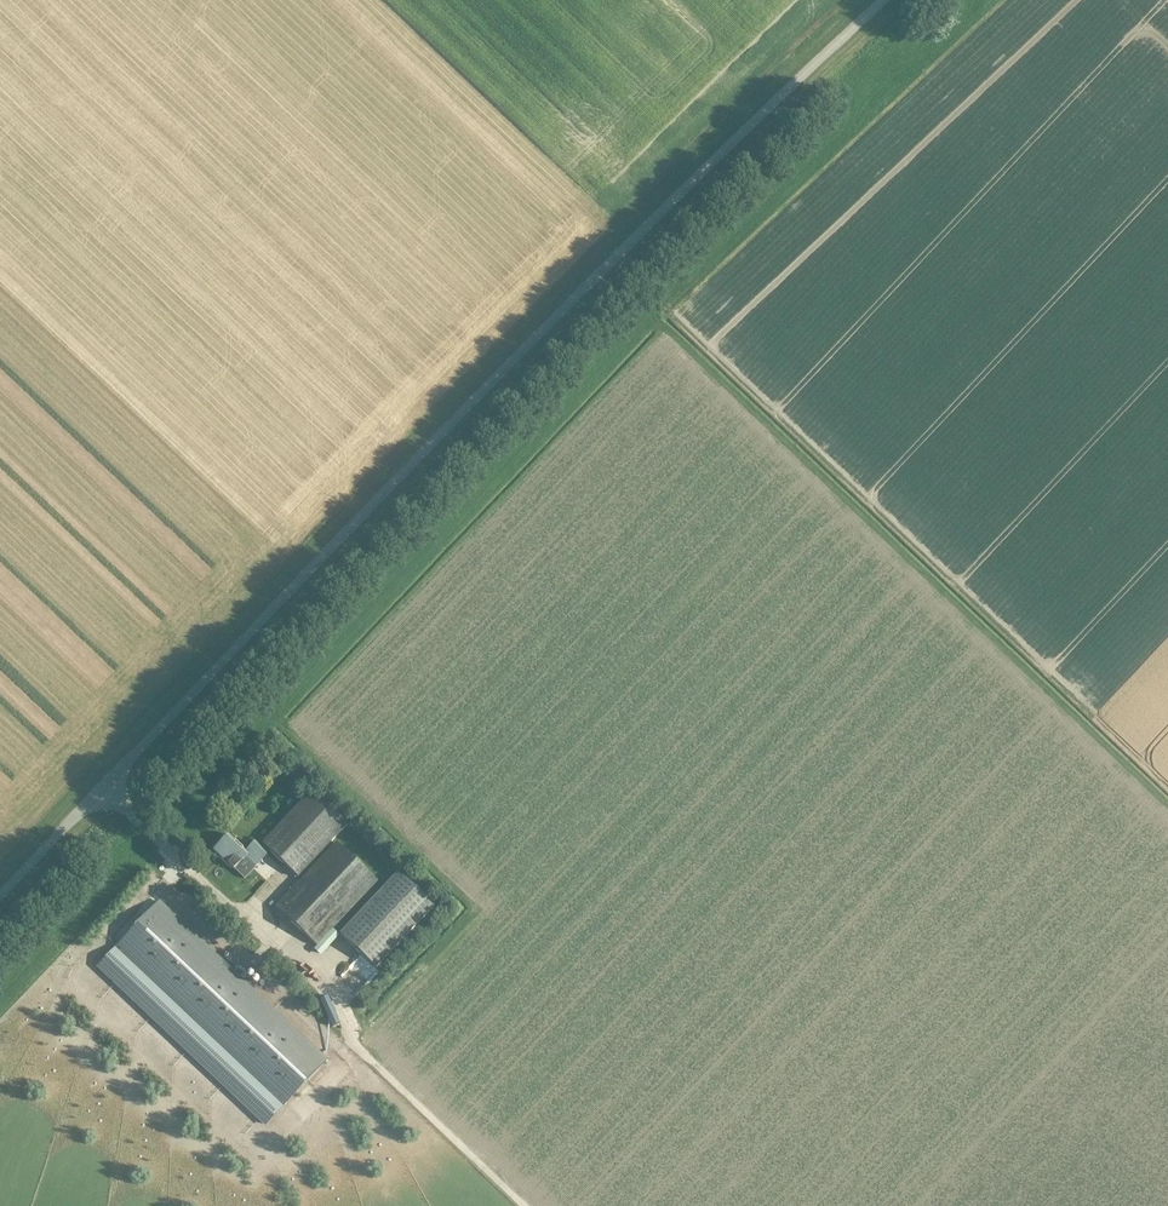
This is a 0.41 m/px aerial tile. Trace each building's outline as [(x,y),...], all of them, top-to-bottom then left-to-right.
[(262,844),(297,877),(347,824),(312,791),(262,844)] [(245,852),(227,835),(213,849),(244,878),(267,854),(254,842),(245,852)] [(336,843),(275,907),(316,945),(377,881),(336,843)] [(269,882),(278,873),(273,868),(264,878),(269,882)] [(340,934),(375,967),(433,906),(398,872),(340,934)] [(116,947),(284,1106),(327,1061),(159,902),(116,947)] [(116,947),(96,968),(264,1127),(284,1106),(116,947)]
